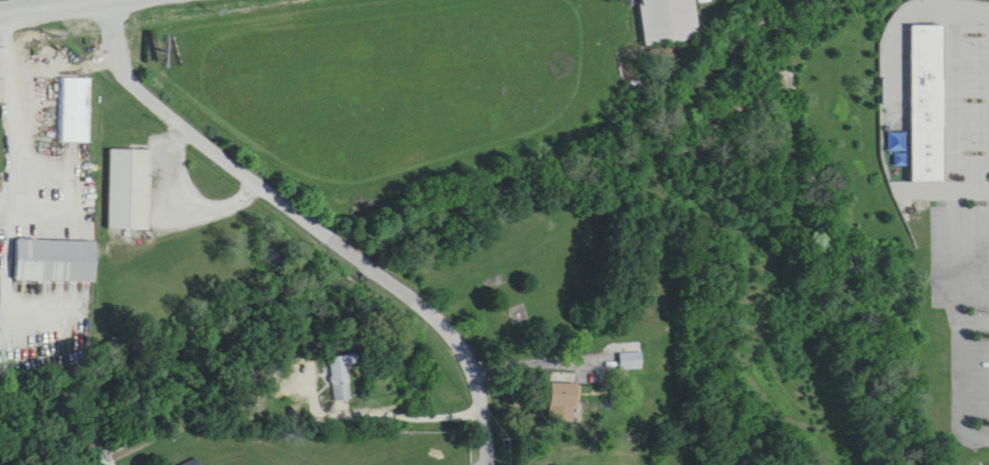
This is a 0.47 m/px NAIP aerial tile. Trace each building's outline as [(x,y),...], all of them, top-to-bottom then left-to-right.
[(694,0),(640,0),(645,47),(699,41),(694,0)] [(934,12),(903,12),(903,167),(934,167),(934,12)] [(61,144),(91,144),(91,80),(61,80),(61,144)] [(111,152),(109,231),(149,232),(151,152),(111,152)] [(17,283),(95,285),(96,244),(17,242),(17,283)] [(643,355),(621,355),(621,371),(643,371),(643,355)] [(351,402),(346,359),(330,361),(335,404),(351,402)] [(578,385),(551,385),(551,423),(578,423),(578,385)]
